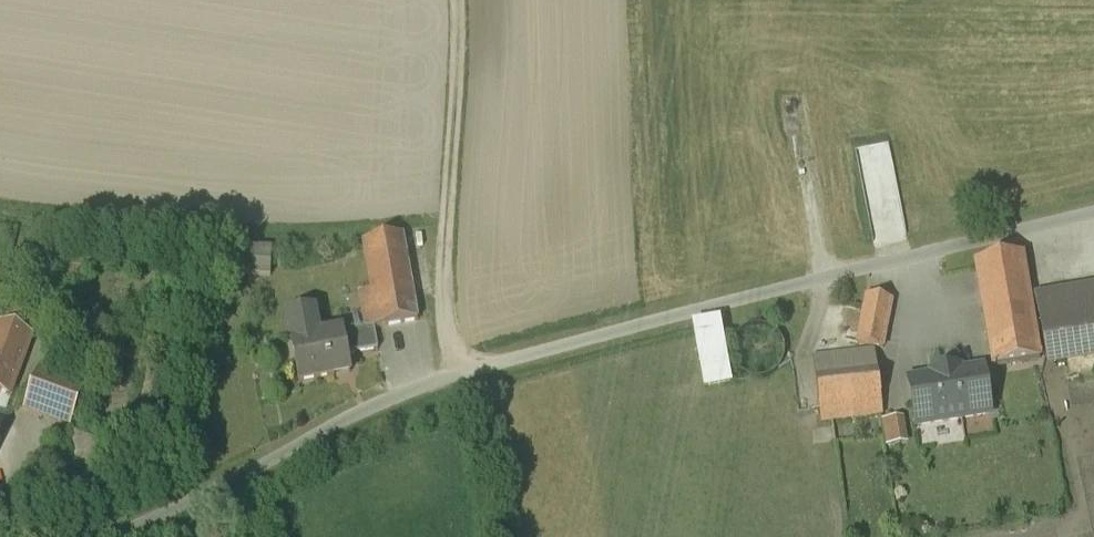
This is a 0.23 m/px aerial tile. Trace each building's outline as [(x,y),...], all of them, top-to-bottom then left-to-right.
[(867,147),(875,244),(905,242),(897,145),(867,147)] [(418,323),(402,237),(363,244),(372,293),(359,295),(365,331),(365,332),(374,330),(418,323)] [(273,252),(238,250),(236,276),(271,279),(273,252)] [(1040,360),(1023,256),(975,264),(992,368),(1040,360)] [(1036,298),(1048,373),(1093,365),(1093,288),(1036,298)] [(893,302),(867,297),(857,345),(882,351),(893,302)] [(313,313),(288,318),(293,343),(291,343),(299,384),(351,374),(347,357),(343,335),(343,333),(318,338),(313,313)] [(720,320),(691,325),(704,393),(732,387),(721,327),(720,320)] [(11,398),(32,340),(0,328),(0,394),(11,398)] [(377,352),(374,330),(365,332),(365,331),(343,335),(347,357),(377,352)] [(876,361),(814,368),(814,371),(821,422),(832,421),(882,415),(876,361)] [(908,382),(916,428),(991,416),(983,370),(961,374),(960,370),(931,374),(931,378),(908,382)] [(40,372),(26,410),(69,426),(83,388),(40,372)] [(896,421),(883,423),(887,447),(900,445),(896,421)]
